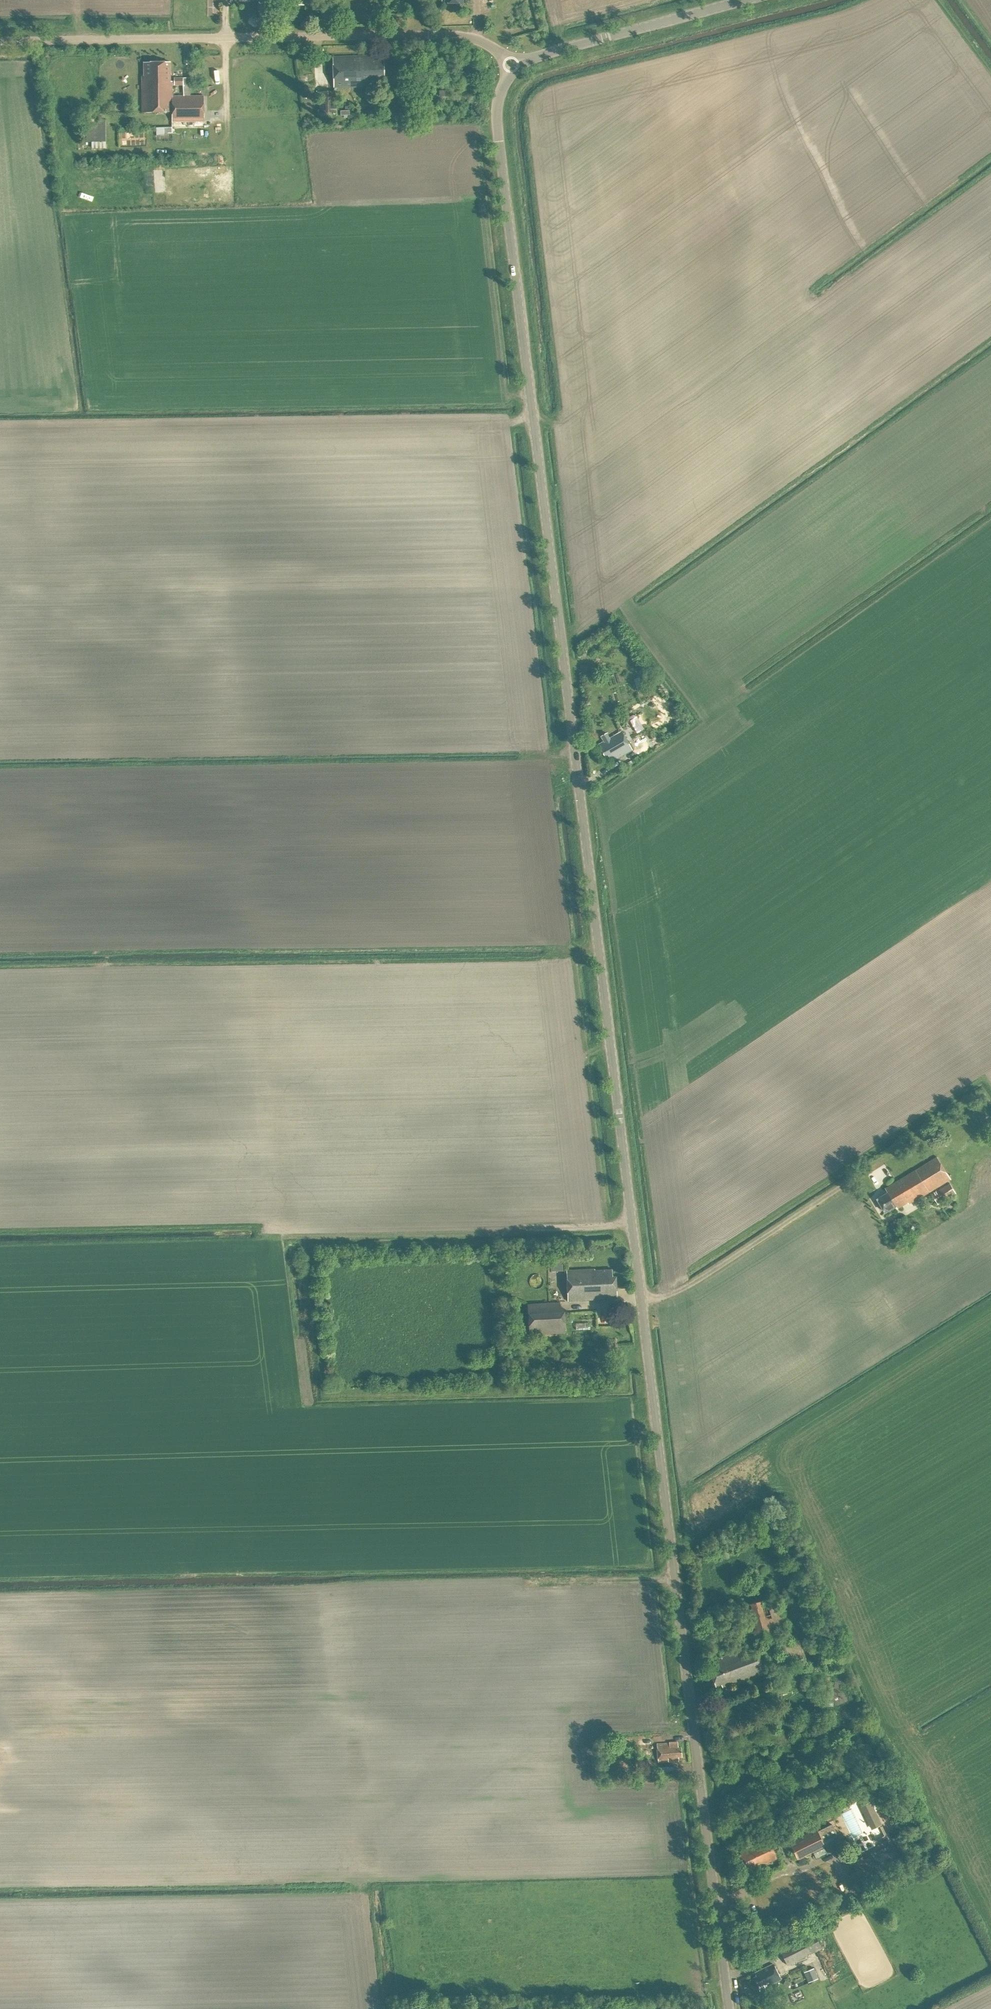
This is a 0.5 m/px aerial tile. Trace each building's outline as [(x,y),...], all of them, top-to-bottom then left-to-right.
[(368,84),(384,83),(384,61),(378,61),(378,56),(333,57),(334,88),(335,88),(333,92),(319,92),(320,113),(336,113),(335,92),(337,88),(368,87),(368,84)] [(142,77),(142,113),(172,113),(172,121),(204,121),(204,96),(191,96),(189,78),(183,79),(174,79),(174,85),(183,85),(184,97),(172,97),(172,82),(170,82),(170,63),(144,63),(144,77),(142,77)] [(83,142),(106,142),(106,119),(87,119),(87,138),(83,138),(83,142)] [(172,128),(156,128),(156,137),(164,137),(164,134),(172,134),(172,128),(172,129),(172,128)] [(626,639),(619,641),(622,648),(628,646),(626,639)] [(606,733),(601,736),(604,742),(598,745),(605,758),(608,756),(612,762),(632,750),(621,732),(609,739),(606,733)] [(878,1199),(885,1211),(886,1213),(897,1206),(898,1209),(908,1202),(909,1204),(916,1200),(951,1179),(937,1157),(886,1189),(888,1193),(878,1199)] [(938,1204),(956,1193),(950,1183),(932,1194),(938,1204)] [(562,1269),(562,1260),(550,1260),(550,1269),(562,1269)] [(566,1271),(568,1301),(617,1298),(616,1299),(617,1299),(616,1276),(612,1276),(612,1270),(594,1271),(594,1269),(566,1271)] [(529,1335),(565,1333),(564,1312),(559,1302),(559,1303),(527,1304),(529,1335)] [(786,1633),(776,1596),(741,1606),(747,1629),(742,1630),(744,1637),(749,1635),(751,1645),(727,1654),(728,1655),(721,1657),(722,1659),(714,1662),(715,1665),(708,1667),(715,1686),(721,1684),(723,1689),(766,1673),(755,1644),(786,1633)] [(678,1757),(682,1757),(681,1747),(678,1747),(678,1742),(669,1743),(669,1744),(657,1745),(658,1762),(668,1761),(668,1762),(678,1761),(678,1757)] [(817,1831),(824,1845),(839,1837),(832,1824),(817,1831)] [(789,1843),(798,1860),(813,1852),(816,1858),(827,1852),(824,1846),(816,1829),(789,1843)] [(910,1851),(898,1834),(891,1838),(904,1855),(910,1851)] [(750,1871),(777,1858),(767,1838),(740,1851),(741,1853),(738,1855),(745,1870),(748,1868),(750,1871)] [(856,1871),(847,1875),(851,1885),(877,1873),(869,1856),(863,1859),(862,1857),(851,1862),(856,1871)] [(786,1965),(810,1954),(821,1948),(814,1933),(780,1950),(780,1949),(779,1950),(786,1965)] [(773,1964),(754,1973),(756,1976),(753,1978),(760,1991),(771,1986),(770,1984),(780,1979),(773,1964)] [(804,1972),(808,1982),(818,1978),(814,1968),(804,1972)]
